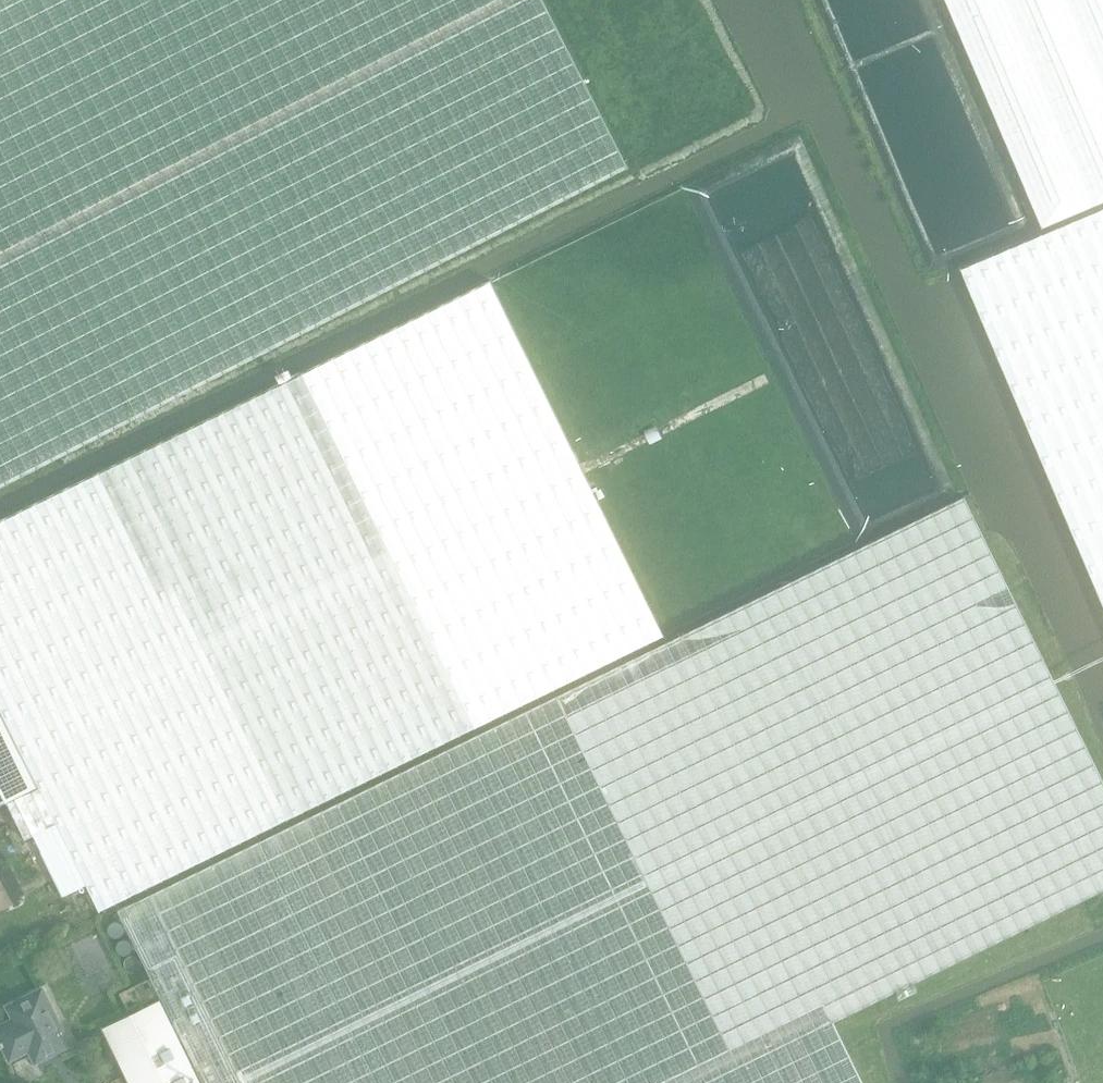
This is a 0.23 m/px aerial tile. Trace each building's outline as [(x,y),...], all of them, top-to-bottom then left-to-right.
[(629,168),(543,0),(0,0),(0,489),(629,168)] [(1043,228),(1102,203),(1102,0),(946,0),(1043,228)] [(961,270),(1102,605),(1102,210),(961,270)] [(8,803),(26,839),(38,833),(44,845),(63,836),(100,912),(665,636),(492,283),(0,523),(0,807),(8,803)] [(162,999),(203,1082),(864,1082),(834,1021),(1102,889),(1102,777),(965,497),(119,911),(162,999)] [(13,904),(0,877),(0,910),(13,904)] [(106,951),(98,935),(84,942),(88,952),(97,955),(106,951)] [(150,980),(121,994),(129,1010),(158,996),(150,980)] [(0,1027),(0,1039),(2,1042),(0,1043),(0,1044),(2,1048),(4,1047),(11,1060),(30,1051),(37,1063),(71,1046),(43,990),(8,1007),(15,1020),(0,1027)] [(162,999),(103,1029),(129,1082),(203,1082),(162,999)]
